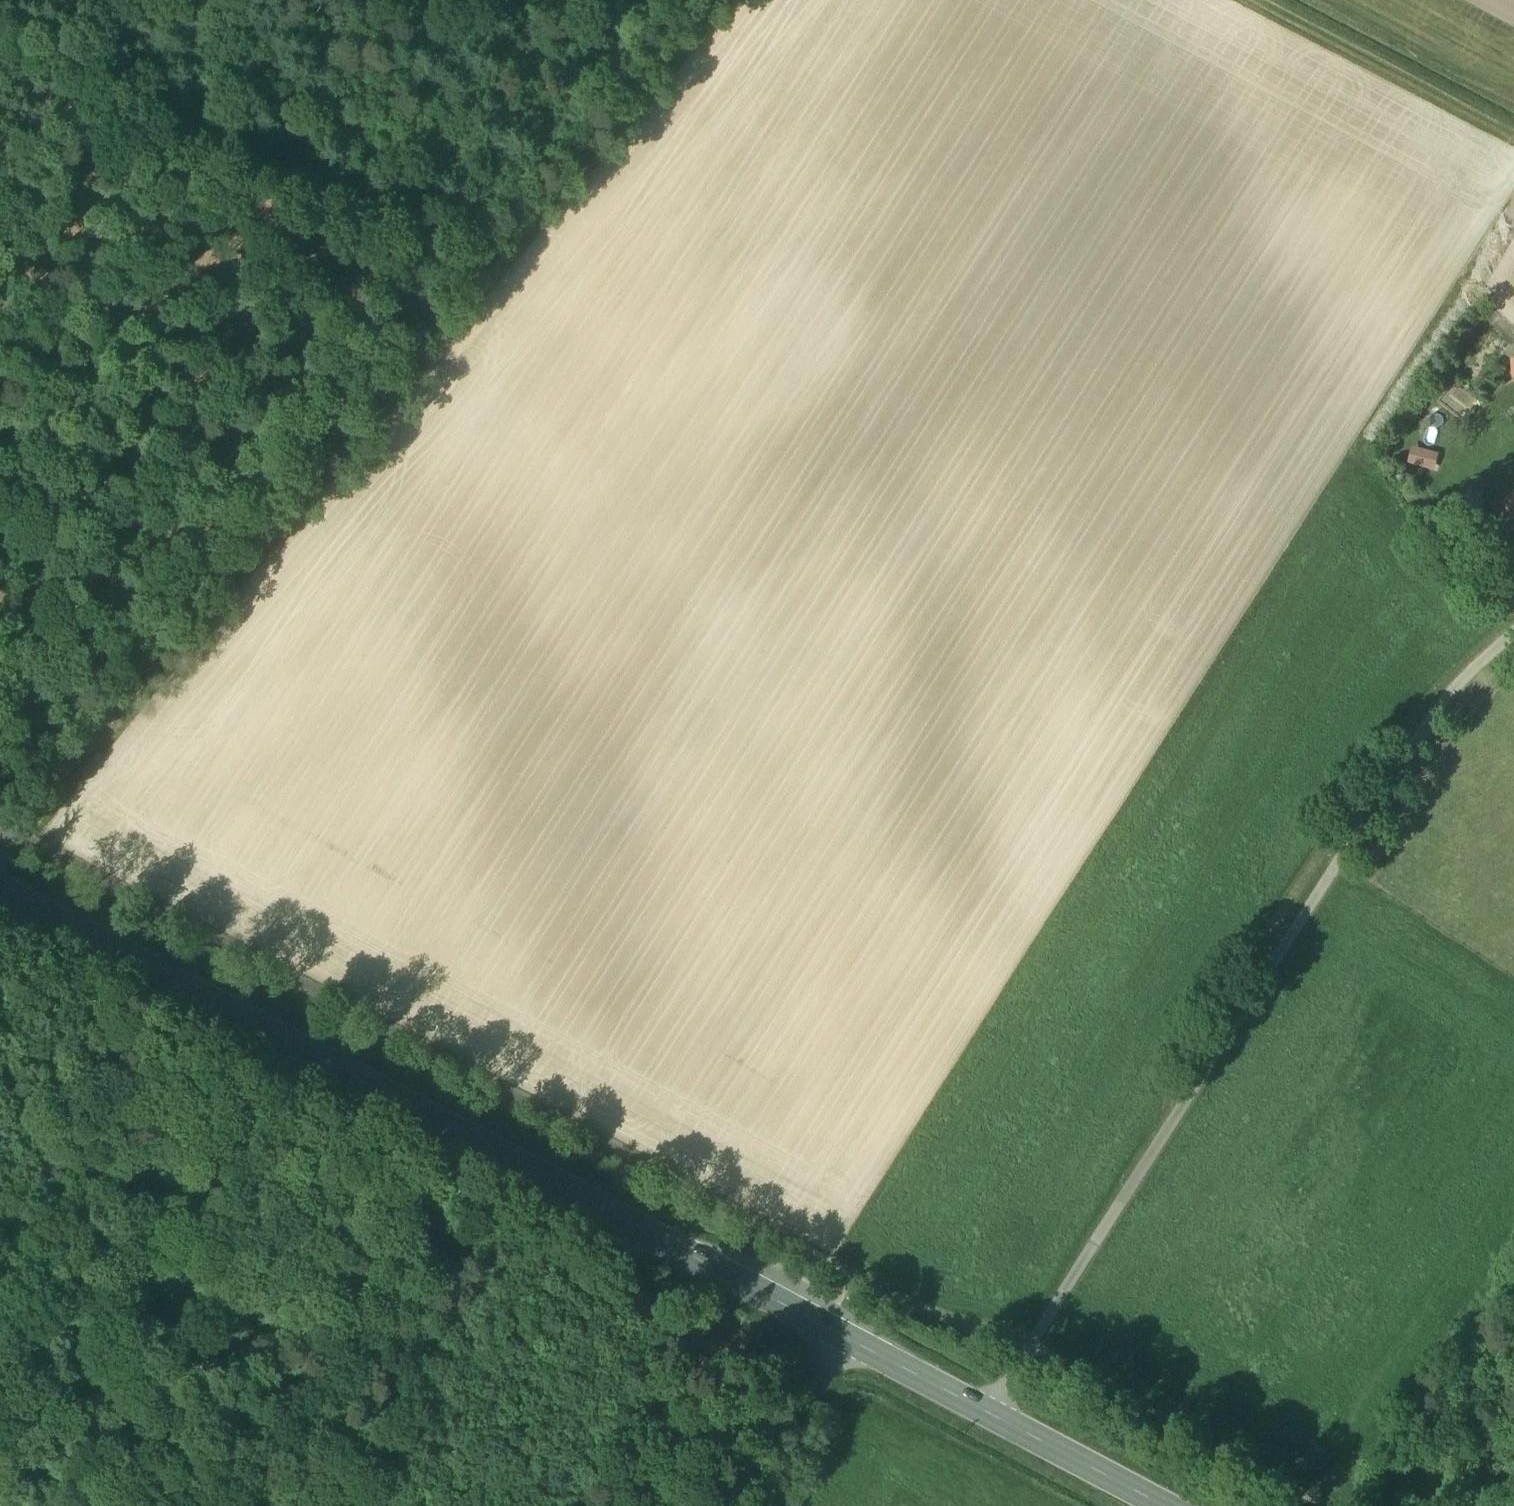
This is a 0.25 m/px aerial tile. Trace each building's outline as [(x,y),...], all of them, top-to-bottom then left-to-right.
[(1415,465),(1439,471),(1444,454),(1419,447),(1415,465)]
